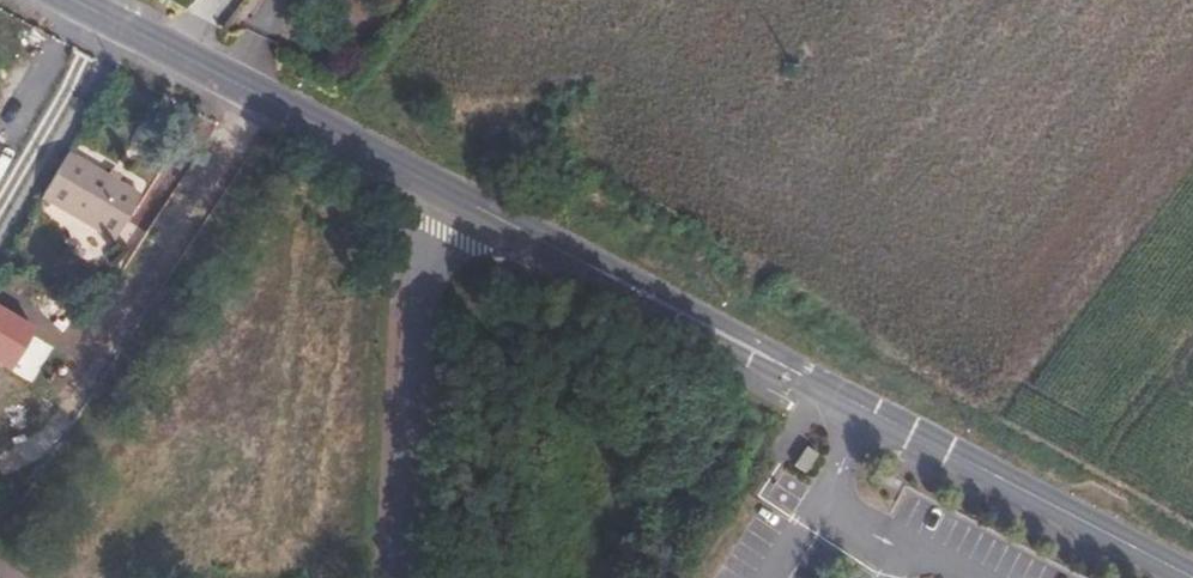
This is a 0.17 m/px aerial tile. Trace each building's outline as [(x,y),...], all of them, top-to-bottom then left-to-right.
[(130,190),(57,152),(34,198),(106,237),(130,190)] [(0,327),(0,388),(29,405),(57,356),(0,327)] [(0,428),(0,449),(9,433),(0,428)] [(821,449),(810,442),(798,460),(809,468),(821,449)]
